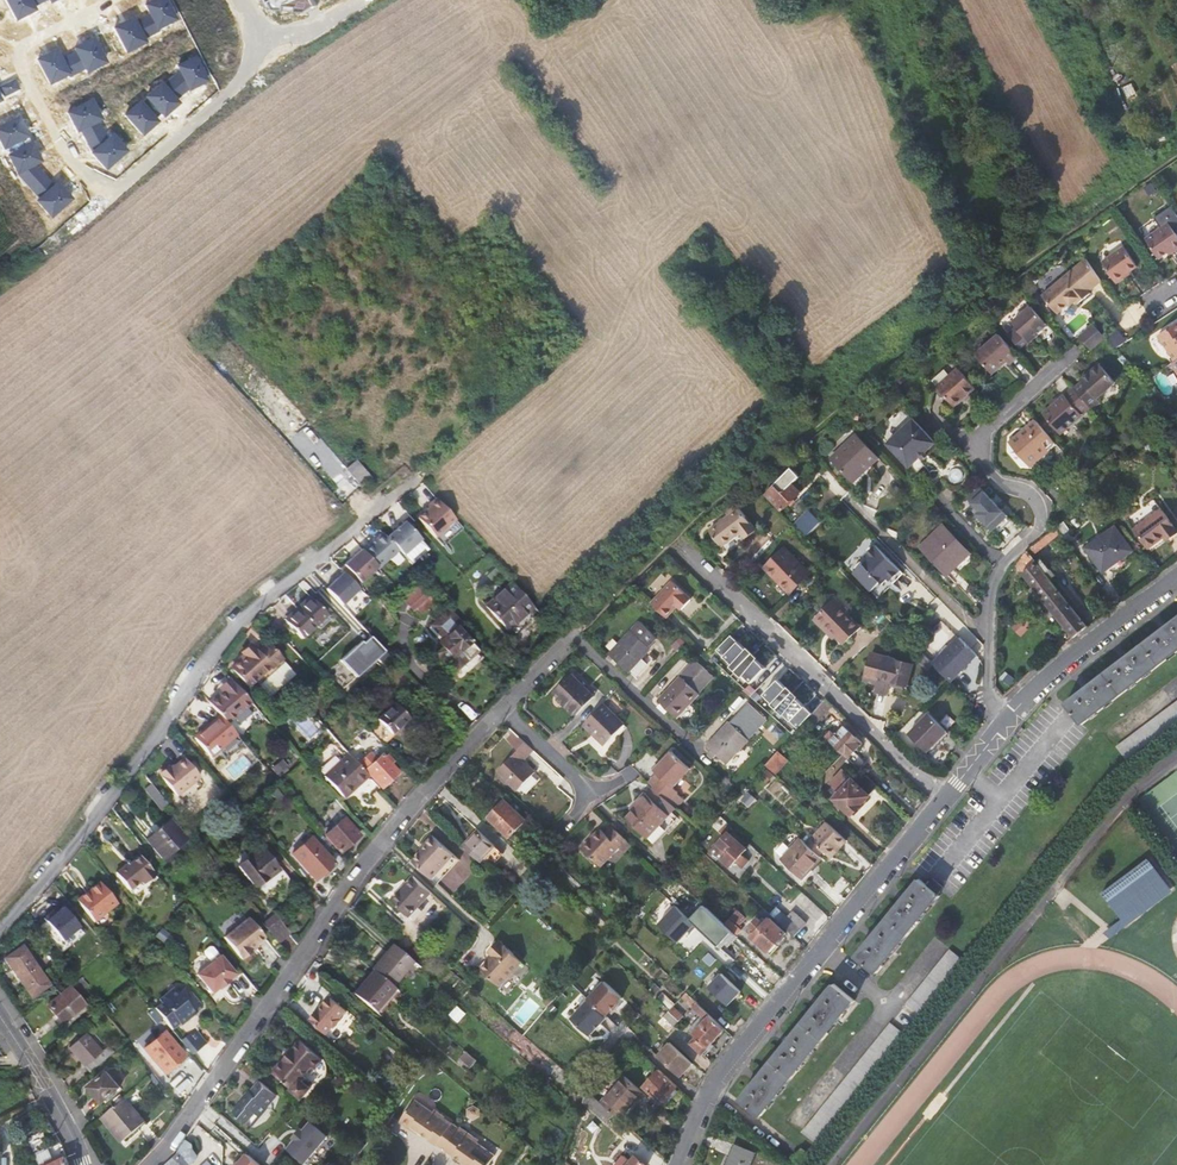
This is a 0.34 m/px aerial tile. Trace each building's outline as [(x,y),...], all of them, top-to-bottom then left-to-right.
[(1168,65),(1176,88),(1176,61),(1168,65)] [(1176,249),(1176,236),(1168,223),(1145,238),(1158,258),(1172,249),(1174,251),(1176,249)] [(1116,281),(1138,266),(1124,247),(1102,262),(1116,281)] [(1101,281),(1086,259),(1043,295),(1059,313),(1075,299),(1079,304),(1092,293),(1090,291),(1101,281)] [(1048,324),(1033,304),(1013,321),(1018,326),(1011,333),(1022,346),(1029,340),(1048,324)] [(1094,323),(1081,336),(1093,350),(1107,338),(1094,323)] [(1158,336),(1175,362),(1176,361),(1176,324),(1158,336)] [(1008,363),(1017,355),(997,333),(974,354),(992,374),(1006,361),(1008,363)] [(1097,365),(1082,378),(1099,397),(1114,385),(1097,365)] [(954,406),(976,388),(957,367),(948,375),(943,369),(931,381),(936,386),(954,406)] [(1097,399),(1099,397),(1082,378),(1081,380),(1082,382),(1074,389),(1091,408),(1092,409),(1100,403),(1097,399)] [(1062,434),(1091,408),(1074,389),(1073,388),(1044,414),(1062,434)] [(908,468),(934,444),(912,420),(886,444),(908,468)] [(1040,456),(1055,443),(1035,421),(1009,444),(1031,468),(1042,458),(1040,456)] [(850,476),(867,461),(869,463),(877,456),(854,432),(829,456),(850,476)] [(801,476),(793,468),(767,493),(783,509),(801,492),(794,484),(801,476)] [(823,497),(831,488),(824,480),(815,489),(823,497)] [(985,489),(970,503),(995,529),(1010,515),(985,489)] [(428,505),(416,515),(433,535),(453,518),(434,496),(427,503),(428,505)] [(754,529),(740,509),(710,531),(721,546),(740,532),(744,537),(754,529)] [(807,537),(821,522),(809,510),(794,525),(807,537)] [(1163,511),(1136,530),(1149,548),(1165,536),(1168,539),(1176,533),(1176,530),(1163,511)] [(461,527),(453,518),(433,535),(441,544),(461,527)] [(386,537),(398,550),(402,554),(420,539),(404,521),(386,537)] [(1064,524),(1057,529),(1060,534),(1068,544),(1075,539),(1064,524)] [(942,525),(924,541),(951,569),(951,568),(949,565),(964,550),(942,525)] [(1114,527),(1087,548),(1106,575),(1112,570),(1114,570),(1118,570),(1121,569),(1123,567),(1126,564),(1128,560),(1129,558),(1134,555),(1114,527)] [(1045,603),(1073,639),(1077,635),(1081,632),(1088,627),(1051,579),(1056,575),(1052,569),(1050,570),(1042,560),(1037,563),(1032,556),(1060,534),(1057,529),(1056,528),(1026,552),(1014,564),(1045,603)] [(398,550),(386,537),(381,531),(361,549),(376,566),(378,568),(398,550)] [(944,575),(951,569),(924,541),(919,547),(944,575)] [(866,566),(866,565),(856,575),(874,593),(881,600),(896,585),(893,583),(903,573),(879,547),(868,557),(871,561),(866,566)] [(376,566),(361,549),(360,548),(339,567),(342,571),(355,585),(376,566)] [(808,573),(783,549),(765,567),(791,592),(808,573)] [(355,585),(342,571),(324,587),(341,605),(359,590),(355,585)] [(427,595),(433,590),(419,574),(399,592),(412,608),(427,595)] [(669,580),(648,603),(664,618),(675,606),(679,609),(688,599),(669,580)] [(509,582),(483,605),(510,635),(536,613),(509,582)] [(434,603),(427,595),(412,608),(419,616),(434,603)] [(308,597),(298,608),(314,624),(324,614),(308,597)] [(826,624),(838,635),(845,642),(859,627),(848,616),(850,614),(834,598),(814,619),(822,627),(826,624)] [(299,637),(314,624),(298,608),(284,621),(299,637)] [(464,625),(450,609),(433,623),(440,632),(438,633),(443,639),(438,643),(443,648),(435,654),(452,673),(477,652),(458,630),(464,625)] [(1012,622),(1020,634),(1034,625),(1026,613),(1012,622)] [(1167,625),(1166,624),(1162,627),(1159,629),(1160,631),(1129,654),(1128,652),(1122,656),(1120,658),(1121,660),(1089,685),(1088,683),(1084,686),(1081,688),(1082,690),(1066,702),(1082,724),(1176,652),(1176,618),(1167,625)] [(635,623),(607,654),(633,675),(644,664),(638,658),(647,647),(642,642),(648,635),(635,623)] [(833,638),(838,635),(826,624),(822,627),(833,638)] [(718,649),(752,682),(768,666),(734,633),(718,649)] [(945,651),(938,658),(933,663),(951,681),(977,656),(959,638),(954,643),(945,651)] [(951,640),(942,648),(945,651),(954,643),(951,640)] [(271,648),(261,657),(275,672),(285,663),(271,648)] [(274,674),(275,672),(261,657),(256,651),(246,660),(248,661),(235,673),(251,691),(272,672),(274,674)] [(885,658),(879,681),(905,688),(905,685),(920,688),(925,669),(885,658)] [(686,669),(656,700),(675,716),(697,693),(692,687),(699,681),(686,669)] [(569,675),(553,693),(576,714),(593,696),(569,675)] [(226,723),(251,702),(234,683),(232,684),(230,681),(219,690),(221,693),(215,699),(214,696),(207,701),(219,715),(226,723)] [(429,700),(424,696),(420,700),(424,704),(429,700)] [(812,725),(832,703),(829,701),(826,698),(823,702),(806,720),(812,725)] [(745,701),(737,709),(755,727),(763,718),(745,701)] [(1116,746),(1125,758),(1176,720),(1176,701),(1116,746)] [(395,704),(393,706),(406,720),(408,718),(395,704)] [(623,725),(601,705),(584,723),(596,733),(595,736),(604,745),(623,725)] [(393,706),(368,729),(379,741),(381,743),(383,746),(395,736),(392,733),(406,720),(393,706)] [(710,748),(715,753),(724,761),(755,727),(737,709),(705,744),(710,748)] [(928,714),(910,734),(928,751),(947,731),(928,714)] [(209,756),(235,734),(226,723),(219,715),(193,738),(209,756)] [(833,733),(827,739),(859,769),(865,762),(854,752),(862,743),(845,726),(836,736),(833,733)] [(375,747),(381,743),(379,741),(368,729),(366,727),(361,732),(375,747)] [(520,761),(530,751),(511,732),(504,739),(514,750),(494,772),(514,791),(532,773),(520,761)] [(788,760),(779,751),(766,766),(775,775),(788,760)] [(658,775),(650,784),(654,788),(670,803),(679,793),(674,788),(691,769),(673,752),(655,771),(658,775)] [(364,769),(383,790),(391,783),(388,780),(397,771),(387,760),(390,758),(386,754),(384,756),(381,754),(364,769)] [(159,774),(175,795),(199,777),(182,756),(167,767),(168,768),(159,774)] [(368,792),(376,784),(355,761),(330,783),(349,805),(363,792),(366,794),(368,792)] [(852,815),(878,787),(860,770),(834,799),(852,815)] [(164,814),(171,809),(149,782),(143,787),(164,814)] [(376,803),(386,795),(376,784),(368,792),(376,803)] [(629,818),(650,838),(677,809),(670,803),(654,788),(647,796),(645,795),(638,803),(640,805),(629,818)] [(525,821),(504,801),(490,817),(511,837),(525,821)] [(656,843),(683,815),(677,809),(650,838),(656,843)] [(182,834),(168,815),(144,835),(159,853),(182,834)] [(326,835),(340,852),(359,836),(345,818),(326,835)] [(831,858),(847,842),(827,823),(806,844),(819,856),(824,852),(831,858)] [(626,855),(633,847),(613,829),(606,836),(600,831),(583,850),(602,868),(620,850),(626,855)] [(428,844),(414,859),(431,875),(453,851),(434,833),(426,842),(428,844)] [(746,851),(727,833),(716,844),(727,854),(721,861),(729,868),(735,862),(742,869),(749,863),(742,856),(746,851)] [(474,835),(458,851),(474,865),(489,849),(474,835)] [(339,869),(347,862),(337,851),(330,857),(311,836),(292,853),(316,880),(335,864),(339,869)] [(804,879),(822,859),(819,856),(806,844),(801,840),(783,860),(804,879)] [(261,847),(237,865),(253,886),(277,868),(261,847)] [(492,851),(489,849),(474,865),(477,868),(492,851)] [(460,858),(453,851),(431,875),(439,882),(460,858)] [(557,851),(550,857),(555,861),(561,854),(557,851)] [(113,870),(127,887),(138,878),(141,882),(152,872),(136,853),(125,862),(125,861),(113,870)] [(1170,894),(1148,864),(1109,893),(1128,919),(1150,903),(1152,906),(1170,894)] [(413,918),(434,894),(417,878),(395,902),(413,918)] [(933,878),(929,883),(939,892),(943,886),(933,878)] [(99,880),(75,899),(93,920),(116,901),(99,880)] [(939,898),(918,881),(905,896),(903,894),(900,898),(897,901),(900,903),(874,933),(872,932),(869,936),(866,939),(868,940),(855,956),(877,974),(939,898)] [(1173,897),(1170,894),(1152,906),(1150,903),(1128,919),(1103,938),(1108,945),(1173,897)] [(738,936),(736,934),(724,923),(700,901),(686,916),(696,925),(724,951),(738,936)] [(64,940),(81,926),(63,905),(46,919),(64,940)] [(689,933),(696,925),(686,916),(675,906),(658,924),(677,942),(687,931),(689,933)] [(737,910),(724,923),(736,934),(741,929),(738,925),(745,917),(737,910)] [(787,916),(781,924),(794,936),(806,922),(797,913),(791,920),(787,916)] [(786,933),(770,918),(767,921),(763,917),(760,920),(758,918),(750,925),(756,930),(753,935),(771,952),(780,943),(778,941),(786,933)] [(250,919),(225,939),(243,961),(252,954),(250,952),(265,939),(250,919)] [(288,933),(277,919),(266,927),(278,941),(288,933)] [(44,922),(39,927),(58,944),(63,939),(44,922)] [(520,959),(501,942),(491,953),(493,955),(481,968),(497,983),(520,959)] [(21,945),(4,956),(23,987),(40,976),(21,945)] [(397,947),(376,971),(378,973),(395,988),(416,964),(411,959),(397,947)] [(411,959),(416,964),(427,952),(421,947),(411,959)] [(230,982),(236,977),(221,958),(214,949),(211,948),(206,953),(205,955),(213,964),(198,977),(213,995),(220,990),(221,991),(230,983),(230,982)] [(905,1006),(916,1015),(962,959),(951,950),(905,1006)] [(391,1006),(402,994),(395,988),(378,973),(367,985),(391,1006)] [(708,987),(725,1003),(738,989),(721,973),(708,987)] [(604,1015),(622,998),(604,981),(587,998),(588,1000),(570,1017),(589,1035),(607,1017),(604,1015)] [(832,984),(819,1000),(817,998),(815,1002),(812,1006),(814,1007),(788,1038),(787,1036),(783,1041),(781,1043),(783,1045),(757,1075),(755,1074),(752,1078),(750,1080),(752,1082),(738,1098),(760,1116),(854,1001),(832,984)] [(158,1000),(152,1006),(170,1027),(178,1021),(179,1022),(187,1015),(184,1012),(189,1007),(190,1009),(199,1002),(184,985),(176,991),(172,985),(156,997),(158,1000)] [(381,1018),(391,1006),(367,985),(357,997),(379,1016),(381,1018)] [(67,986),(46,1005),(60,1022),(81,1004),(67,986)] [(707,1047),(724,1029),(686,992),(681,998),(702,1017),(705,1016),(706,1018),(692,1033),(696,1037),(691,1043),(701,1052),(706,1047),(707,1047)] [(316,1023),(331,1036),(338,1028),(341,1030),(347,1022),(345,1020),(351,1013),(335,999),(316,1023)] [(683,1016),(672,1006),(668,1010),(679,1021),(683,1016)] [(192,1025),(178,1036),(190,1052),(205,1039),(192,1025)] [(800,1132),(813,1143),(815,1139),(844,1103),(901,1034),(889,1025),(800,1132)] [(163,1033),(143,1049),(162,1073),(182,1057),(163,1033)] [(66,1049),(87,1074),(103,1060),(82,1035),(66,1049)] [(294,1089),(304,1097),(313,1087),(303,1079),(314,1066),(316,1068),(325,1058),(302,1039),(294,1049),(296,1051),(288,1060),(285,1058),(276,1069),(285,1076),(283,1079),(291,1086),(293,1084),(296,1086),(294,1089)] [(658,1055),(680,1077),(692,1064),(670,1042),(658,1055)] [(633,1059),(640,1052),(634,1046),(627,1053),(633,1059)] [(665,1100),(676,1089),(678,1087),(660,1070),(644,1086),(662,1103),(665,1100)] [(105,1071),(88,1086),(101,1101),(118,1086),(105,1071)] [(623,1075),(600,1101),(613,1113),(614,1113),(620,1118),(635,1100),(639,1104),(646,1096),(623,1075)] [(262,1116),(277,1099),(269,1092),(272,1088),(263,1081),(254,1091),(253,1090),(243,1100),(245,1101),(236,1111),(252,1125),(261,1115),(262,1116)] [(280,1095),(272,1088),(269,1092),(277,1099),(280,1095)] [(679,1092),(676,1089),(665,1100),(668,1104),(679,1092)] [(607,1122),(614,1113),(613,1113),(600,1101),(587,1090),(583,1102),(607,1122)] [(146,1120),(125,1096),(103,1115),(125,1138),(146,1120)] [(440,1144),(453,1123),(446,1118),(446,1116),(436,1110),(434,1112),(415,1100),(400,1122),(412,1130),(414,1127),(431,1138),(430,1140),(439,1145),(440,1144)] [(317,1118),(315,1122),(332,1136),(334,1132),(317,1118)] [(292,1149),(309,1163),(332,1136),(315,1122),(307,1130),(299,1140),(292,1149)] [(453,1123),(440,1144),(473,1164),(490,1164),(497,1153),(479,1141),(480,1139),(462,1126),(461,1128),(453,1123)] [(299,1140),(307,1130),(304,1128),(297,1137),(299,1140)] [(188,1159),(192,1162),(197,1158),(197,1153),(192,1148),(193,1143),(190,1140),(187,1138),(177,1153),(172,1159),(167,1163),(166,1164),(181,1164),(188,1159)] [(730,1155),(726,1153),(721,1164),(746,1164),(752,1151),(735,1144),(730,1155)] [(800,1164),(803,1164),(808,1155),(800,1148),(792,1158),(800,1164)] [(264,1164),(248,1151),(236,1164),(264,1164)] [(808,1155),(803,1164),(807,1164),(812,1159),(808,1155)] [(65,1156),(47,1164),(68,1164),(65,1156)] [(636,1157),(629,1164),(646,1164),(636,1157)]
